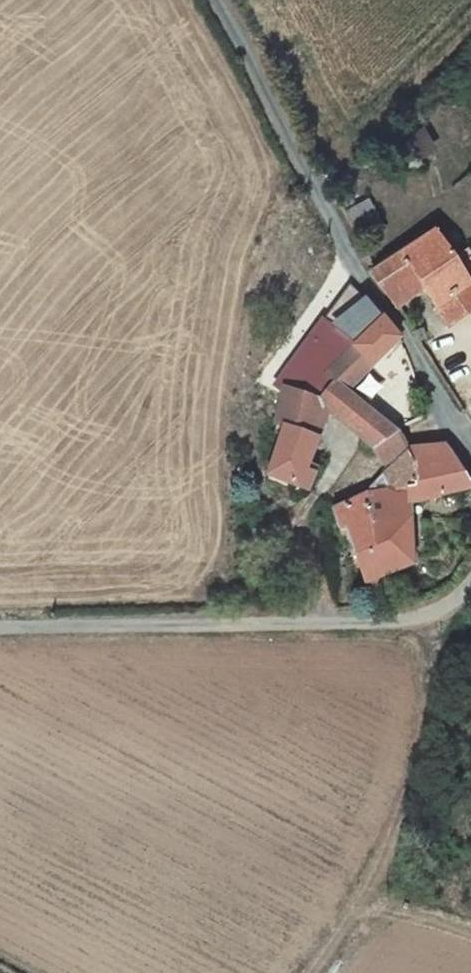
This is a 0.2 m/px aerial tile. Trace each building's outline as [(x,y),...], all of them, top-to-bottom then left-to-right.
[(377,272),(399,309),(429,295),(449,326),(470,314),(470,284),(441,235),(377,272)] [(349,329),(372,301),(354,279),(327,314),(349,329)] [(363,385),(402,339),(394,326),(372,301),(349,329),(346,334),(352,341),(328,365),(331,372),(322,383),(327,389),(318,398),(284,387),(278,418),(283,420),(280,433),(286,437),(274,473),(287,482),(288,490),(292,491),(298,487),(310,492),(316,477),(310,472),(335,414),(370,441),(388,446),(407,427),(362,390),(363,385)] [(328,365),(352,341),(346,334),(349,329),(327,314),(274,382),(284,387),(318,398),(327,389),(322,383),(331,372),(328,365)] [(422,332),(413,336),(419,347),(428,342),(422,332)] [(388,446),(399,467),(415,445),(407,427),(388,446)] [(378,486),(339,507),(349,538),(358,535),(379,589),(414,583),(410,575),(424,568),(416,501),(470,486),(470,483),(443,439),(415,445),(399,467),(378,486)]
